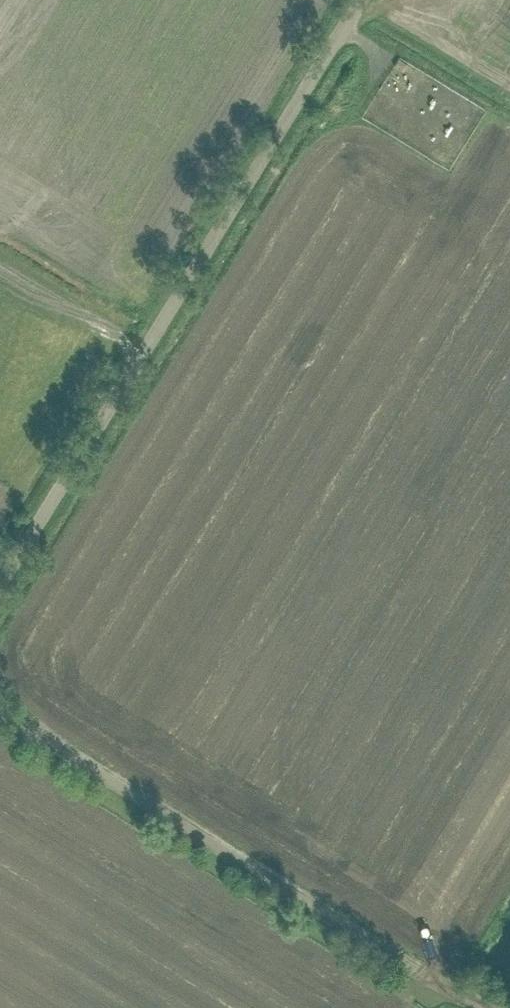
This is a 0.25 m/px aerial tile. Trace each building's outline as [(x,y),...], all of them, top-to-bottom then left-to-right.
[(417,139),(428,117),(379,92),(368,115),(417,139)]
